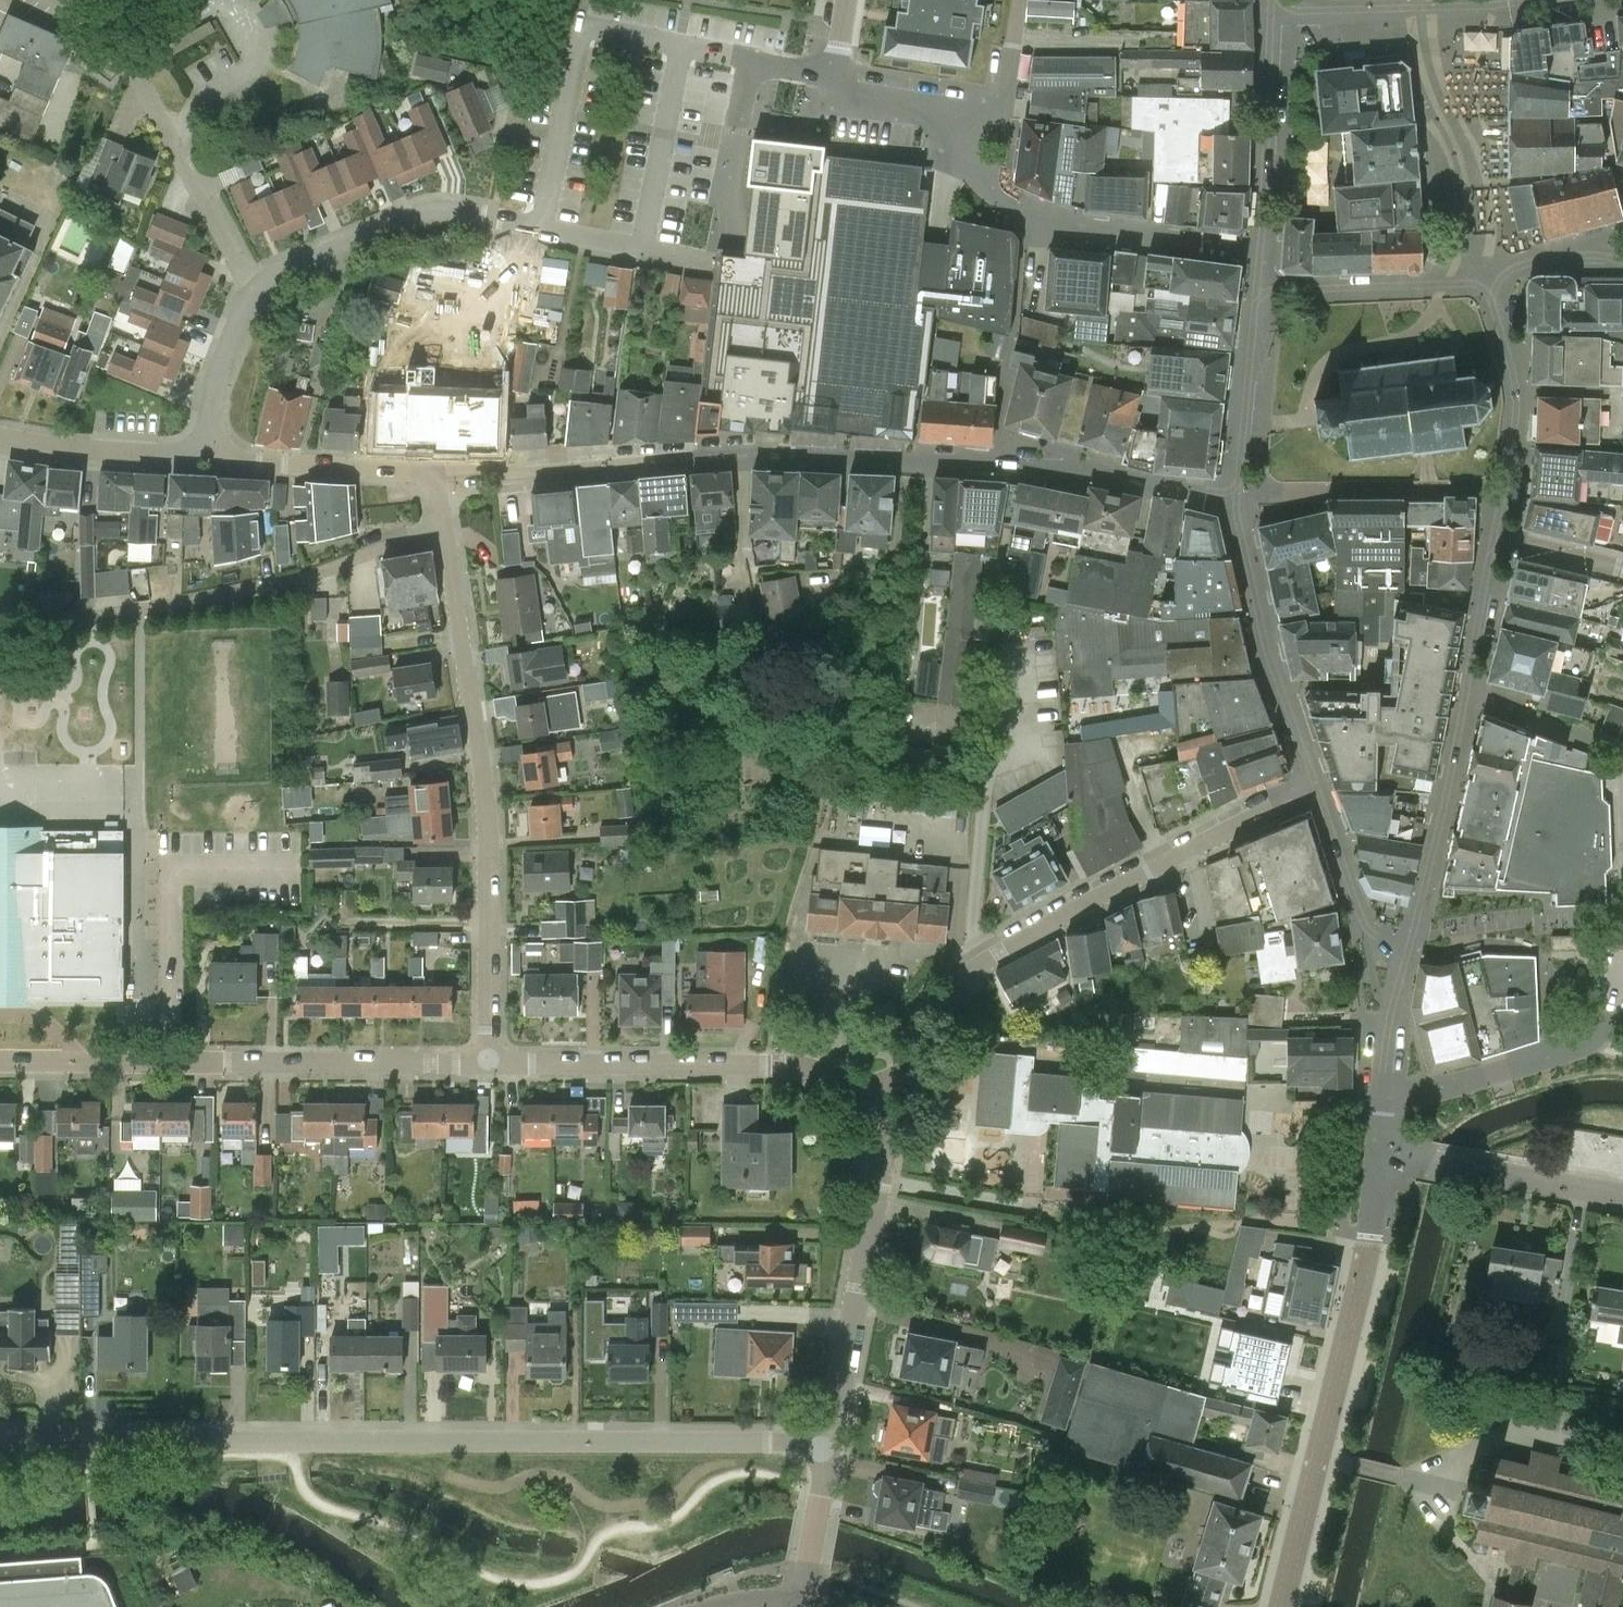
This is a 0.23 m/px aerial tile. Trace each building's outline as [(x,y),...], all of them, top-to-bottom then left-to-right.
[(282,0),(272,0),(258,12),(266,27),(292,20),(290,13),(286,7),(282,1),(282,0)] [(282,1),(286,7),(290,13),(292,20),(294,27),(295,42),(293,56),(287,69),(320,87),(323,80),(326,73),(328,66),(377,79),(382,55),(382,31),(379,7),(393,4),(391,0),(282,0),(282,1)] [(898,12),(896,26),(886,25),(881,54),(970,68),(975,37),(980,38),(982,25),(990,26),(993,4),(985,3),(986,0),(902,0),(900,10),(898,10),(898,12)] [(1075,0),(1028,0),(1026,22),(1074,24),(1075,0)] [(1211,48),(1222,48),(1255,48),(1255,46),(1254,46),(1252,5),(1253,5),(1253,1),(1201,1),(1185,1),(1184,47),(1211,47),(1211,49),(1211,48)] [(76,44),(11,15),(4,32),(0,41),(0,49),(5,51),(28,62),(12,102),(0,96),(0,127),(35,142),(68,61),(71,56),(76,44)] [(1620,50),(1619,73),(1618,78),(1614,98),(1621,100),(1622,100),(1622,17),(1618,17),(1620,46),(1620,50)] [(1570,81),(1577,82),(1576,71),(1574,58),(1593,55),(1591,39),(1586,39),(1583,22),(1551,26),(1552,26),(1516,31),(1512,35),(1511,68),(1570,81)] [(1255,50),(1255,48),(1222,48),(1221,52),(1202,52),(1177,52),(1148,51),(1122,51),(1122,67),(1202,68),(1202,79),(1178,78),(1177,94),(1202,94),(1202,89),(1252,90),(1253,50),(1255,50)] [(1576,71),(1577,82),(1579,82),(1618,78),(1619,73),(1620,50),(1606,52),(1608,62),(1580,66),(1581,70),(1576,71)] [(418,51),(413,72),(448,81),(453,60),(418,51)] [(1070,204),(1085,209),(1089,170),(1102,171),(1107,126),(1085,125),(1090,98),(1118,98),(1118,57),(1035,57),(1030,90),(1033,91),(1029,120),(1025,120),(1022,145),(1018,145),(1015,167),(1019,168),(1017,183),(1069,205),(1070,204)] [(1350,128),(1413,121),(1408,70),(1409,68),(1408,66),(1407,67),(1402,63),(1403,62),(1401,61),(1399,63),(1367,66),(1367,65),(1365,66),(1365,68),(1366,69),(1352,71),(1351,67),(1310,72),(1316,133),(1323,132),(1343,130),(1342,129),(1350,128)] [(1508,120),(1575,119),(1575,118),(1568,118),(1569,116),(1570,81),(1511,68),(1510,71),(1509,114),(1509,117),(1508,118),(1508,120)] [(1579,82),(1577,82),(1570,81),(1569,116),(1585,116),(1584,99),(1613,98),(1614,98),(1618,78),(1579,82)] [(495,119),(498,114),(487,90),(482,88),(477,90),(474,82),(450,93),(470,139),(494,129),(491,121),(495,119)] [(1155,132),(1155,133),(1155,181),(1213,183),(1250,183),(1251,135),(1224,135),(1224,99),(1133,97),(1133,129),(1155,132)] [(1621,100),(1614,98),(1609,122),(1616,162),(1622,164),(1622,100),(1621,100)] [(434,158),(448,152),(428,104),(413,111),(422,132),(404,140),(420,177),(439,168),(434,158)] [(402,184),(420,177),(404,140),(388,147),(378,125),(372,110),(357,116),(362,128),(364,131),(382,175),(384,179),(398,173),(402,184)] [(1575,119),(1508,120),(1509,177),(1574,172),(1575,123),(1575,119)] [(1354,183),(1419,178),(1417,162),(1416,149),(1415,137),(1414,122),(1414,121),(1413,121),(1350,128),(1342,129),(1343,130),(1343,132),(1342,133),(1347,184),(1348,184),(1354,183)] [(1574,172),(1574,173),(1602,166),(1602,148),(1607,146),(1602,122),(1575,123),(1574,172)] [(339,162),(355,200),(373,192),(369,181),(382,175),(364,131),(362,128),(347,134),(356,155),(339,162)] [(715,280),(697,436),(723,435),(724,435),(725,426),(789,434),(792,434),(793,425),(807,427),(883,435),(913,439),(913,438),(917,396),(925,396),(925,394),(918,393),(920,374),(927,375),(934,307),(940,308),(944,308),(952,245),(936,243),(923,241),(929,191),(920,190),(922,167),(824,156),(825,147),(789,143),(766,140),(754,139),(753,146),(752,156),(749,185),(754,186),(752,205),(746,253),(729,252),(718,250),(715,278),(715,280)] [(321,207),(319,202),(298,155),(297,156),(293,145),(279,151),(294,187),(277,194),(293,231),(311,223),(306,213),(321,207)] [(337,208),(355,200),(339,162),(321,170),(312,149),(298,155),(319,202),(332,197),(337,208)] [(97,170),(88,193),(122,206),(127,192),(145,199),(153,178),(150,176),(156,162),(127,150),(121,165),(116,162),(113,168),(100,162),(97,170)] [(1544,241),(1622,219),(1622,214),(1622,197),(1622,196),(1617,197),(1610,170),(1605,171),(1604,167),(1602,167),(1602,166),(1574,173),(1574,175),(1531,184),(1507,188),(1516,225),(1517,233),(1541,227),(1544,241)] [(1148,173),(1102,171),(1089,170),(1085,209),(1084,213),(1146,219),(1148,173)] [(1371,229),(1423,228),(1419,178),(1354,183),(1348,184),(1348,187),(1334,188),(1338,229),(1371,229)] [(293,231),(277,194),(259,202),(250,181),(235,187),(255,235),(270,229),(274,238),(293,231)] [(1187,225),(1199,226),(1199,228),(1239,233),(1246,227),(1250,188),(1204,186),(1204,187),(1192,187),(1169,187),(1165,223),(1187,226),(1187,225)] [(36,252),(26,247),(36,226),(1,209),(0,212),(0,321),(22,277),(23,279),(36,252)] [(151,236),(160,239),(162,240),(170,219),(160,215),(151,236)] [(1312,274),(1313,233),(1314,219),(1286,216),(1282,268),(1286,273),(1309,274),(1312,274)] [(170,219),(162,240),(173,244),(181,223),(170,219)] [(944,308),(940,308),(938,317),(1009,336),(1011,336),(1019,234),(954,222),(952,245),(944,308)] [(181,223),(173,244),(184,249),(191,227),(181,223)] [(1371,229),(1371,272),(1388,272),(1408,271),(1410,273),(1418,273),(1420,271),(1423,271),(1423,268),(1423,229),(1423,228),(1371,229)] [(1313,233),(1312,274),(1371,272),(1371,229),(1338,229),(1338,232),(1313,233)] [(127,269),(137,243),(123,238),(113,264),(127,269)] [(174,263),(168,281),(205,296),(212,277),(202,272),(207,259),(173,244),(162,240),(160,239),(154,255),(174,263)] [(1046,309),(1077,313),(1074,342),(1107,345),(1109,314),(1106,314),(1110,255),(1051,249),(1046,309)] [(1132,293),(1132,292),(1133,285),(1137,256),(1138,254),(1116,251),(1113,282),(1122,283),(1121,292),(1132,293)] [(1171,290),(1193,293),(1237,298),(1241,266),(1173,257),(1173,258),(1148,254),(1148,257),(1137,256),(1133,285),(1132,292),(1145,294),(1146,286),(1171,290)] [(626,310),(633,269),(610,265),(604,307),(626,310)] [(371,295),(399,303),(405,284),(376,276),(371,295)] [(1537,276),(1532,277),(1529,281),(1527,286),(1527,330),(1532,330),(1560,330),(1610,330),(1610,335),(1622,339),(1622,283),(1588,283),(1586,284),(1584,287),(1583,312),(1559,313),(1559,297),(1575,298),(1575,286),(1574,280),(1568,276),(1537,276)] [(680,305),(709,308),(712,280),(682,277),(680,305)] [(205,296),(168,281),(161,298),(140,290),(135,305),(185,325),(182,323),(187,310),(198,315),(200,309),(205,296)] [(1232,323),(1233,324),(1237,298),(1193,293),(1191,304),(1171,301),(1171,299),(1155,297),(1154,313),(1162,314),(1224,322),(1232,323)] [(25,303),(17,331),(34,336),(41,307),(25,303)] [(180,338),(185,325),(135,305),(138,306),(132,321),(152,329),(146,347),(183,362),(191,343),(180,338)] [(1233,324),(1232,323),(1224,322),(1162,314),(1154,313),(1118,310),(1114,343),(1153,346),(1153,347),(1185,349),(1186,343),(1230,348),(1233,324)] [(97,312),(91,332),(105,337),(112,317),(97,312)] [(1049,347),(1051,324),(1023,316),(1021,339),(1049,347)] [(58,397),(59,393),(72,356),(66,353),(75,331),(42,318),(33,342),(32,342),(17,381),(58,397)] [(296,337),(315,339),(317,323),(298,321),(296,337)] [(416,323),(413,336),(421,338),(424,325),(416,323)] [(1063,324),(1051,323),(1051,324),(1049,347),(1060,350),(1063,324)] [(424,325),(421,338),(430,339),(432,326),(424,325)] [(432,326),(430,339),(438,341),(440,328),(432,326)] [(440,328),(438,341),(446,342),(448,329),(440,328)] [(448,329),(446,342),(454,344),(456,330),(448,329)] [(456,330),(454,344),(462,345),(464,332),(456,330)] [(83,388),(82,385),(94,352),(100,354),(105,340),(83,331),(72,356),(59,393),(62,394),(63,397),(70,400),(74,398),(76,399),(77,397),(81,395),(83,388)] [(464,332),(462,345),(470,346),(472,333),(464,332)] [(472,333),(470,346),(478,348),(480,335),(472,333)] [(480,335),(478,348),(486,349),(488,336),(480,335)] [(1532,357),(1537,357),(1537,382),(1536,382),(1535,383),(1599,386),(1599,385),(1622,386),(1622,366),(1611,365),(1611,341),(1601,338),(1533,335),(1532,357)] [(488,336),(486,349),(494,351),(496,338),(488,336)] [(496,338),(494,351),(502,352),(505,339),(496,338)] [(1008,415),(1008,425),(1057,438),(1072,379),(1073,379),(1079,357),(1056,350),(1018,340),(1011,366),(1021,368),(1008,415)] [(519,341),(513,368),(510,390),(529,394),(538,344),(519,341)] [(1617,342),(1615,359),(1622,360),(1622,344),(1617,342)] [(176,380),(183,362),(146,347),(139,365),(118,356),(113,370),(160,390),(165,376),(176,380)] [(1163,395),(1163,396),(1223,401),(1230,353),(1185,349),(1153,347),(1148,391),(1148,394),(1163,395)] [(1479,420),(1490,405),(1488,387),(1472,375),(1456,377),(1453,356),(1395,364),(1384,365),(1340,372),(1342,391),(1342,399),(1316,403),(1318,417),(1319,425),(1320,434),(1347,431),(1348,438),(1350,458),(1413,450),(1414,453),(1416,452),(1425,451),(1433,450),(1464,445),(1461,423),(1479,420)] [(695,366),(668,364),(665,394),(660,440),(696,438),(696,436),(703,384),(705,364),(695,363),(695,366)] [(436,383),(436,366),(408,365),(407,382),(436,383)] [(585,444),(589,402),(587,402),(587,401),(580,400),(581,392),(589,393),(592,371),(562,368),(559,391),(570,391),(569,397),(572,397),(567,439),(570,439),(570,445),(585,444)] [(923,439),(959,442),(962,399),(964,372),(950,371),(950,370),(932,368),(928,397),(926,397),(923,439)] [(962,399),(959,442),(992,444),(995,402),(985,401),(987,375),(972,373),(964,372),(962,399)] [(305,396),(309,378),(300,377),(296,394),(273,389),(261,445),(300,450),(312,397),(305,396)] [(591,402),(589,402),(585,444),(609,442),(613,405),(616,378),(606,377),(604,394),(592,393),(591,402)] [(1124,454),(1125,451),(1141,395),(1094,383),(1076,443),(1124,454)] [(660,441),(660,440),(665,394),(621,389),(614,443),(660,441)] [(1142,389),(1141,395),(1125,451),(1122,463),(1155,471),(1159,429),(1163,396),(1163,395),(1148,394),(1148,391),(1142,389)] [(502,395),(378,391),(376,446),(470,450),(470,449),(500,450),(502,395)] [(1220,427),(1223,401),(1163,396),(1159,429),(1155,471),(1214,478),(1220,427)] [(359,449),(361,414),(362,398),(346,397),(345,413),(328,412),(326,447),(359,449)] [(1599,443),(1600,399),(1538,397),(1537,441),(1599,443)] [(513,420),(514,447),(514,448),(549,446),(548,418),(546,418),(545,403),(528,405),(529,419),(513,420)] [(1532,496),(1562,501),(1578,502),(1579,501),(1622,505),(1622,454),(1583,451),(1583,450),(1536,446),(1532,496)] [(21,528),(19,546),(41,548),(43,513),(45,502),(48,502),(51,469),(12,462),(11,478),(0,476),(0,526),(21,528)] [(83,509),(86,471),(51,469),(48,502),(45,502),(43,513),(60,515),(60,508),(83,509)] [(796,539),(796,529),(797,516),(799,474),(754,472),(751,535),(781,538),(780,562),(794,563),(795,539),(796,539)] [(100,511),(132,513),(133,495),(137,495),(138,475),(101,473),(100,511)] [(696,508),(718,506),(721,539),(737,538),(733,504),(731,473),(693,476),(696,508)] [(796,529),(838,532),(838,529),(839,519),(841,477),(802,475),(802,474),(799,474),(797,516),(796,529)] [(838,532),(837,550),(835,569),(842,568),(843,550),(854,552),(856,535),(865,535),(864,544),(886,547),(887,532),(890,532),(895,476),(851,474),(846,530),(838,529),(838,532)] [(166,508),(167,477),(138,475),(137,495),(133,495),(132,513),(133,513),(131,544),(142,544),(141,557),(153,557),(154,540),(158,540),(159,518),(146,517),(146,507),(166,508)] [(691,531),(689,514),(687,476),(638,481),(642,525),(643,525),(646,552),(671,549),(669,533),(691,531)] [(200,517),(216,516),(218,479),(174,477),(172,515),(169,515),(168,539),(184,540),(185,531),(201,530),(200,517)] [(931,551),(953,552),(958,479),(936,478),(932,534),(931,551)] [(271,482),(243,481),(218,479),(216,516),(236,515),(235,511),(252,510),(264,509),(267,507),(267,497),(270,497),(271,482)] [(958,479),(953,552),(954,552),(953,568),(950,592),(947,622),(946,628),(938,702),(965,706),(983,555),(996,557),(1001,527),(1002,527),(1002,522),(1009,483),(961,480),(958,479)] [(275,482),(274,494),(287,495),(288,483),(288,481),(275,481),(275,482)] [(642,525),(638,481),(609,483),(613,528),(627,526),(642,525)] [(613,528),(609,483),(578,486),(585,559),(586,564),(590,564),(613,562),(616,562),(612,528),(613,528)] [(1079,533),(1088,497),(1020,483),(1011,523),(1008,546),(999,592),(1022,596),(1022,595),(1038,598),(1047,553),(1043,552),(1047,531),(1055,533),(1058,528),(1079,533)] [(1015,483),(1009,483),(1002,522),(1007,522),(1011,523),(1020,483),(1015,483)] [(309,488),(296,488),(297,508),(310,507),(310,513),(358,509),(356,487),(309,484),(308,486),(309,488)] [(533,491),(537,529),(547,528),(550,562),(579,559),(585,559),(578,486),(577,486),(533,491)] [(1088,497),(1079,533),(1077,546),(1079,547),(1078,554),(1077,554),(1068,602),(1148,617),(1156,569),(1161,570),(1163,555),(1144,552),(1129,548),(1138,497),(1090,488),(1088,497)] [(1562,502),(1562,501),(1532,496),(1532,498),(1524,527),(1592,545),(1593,541),(1605,544),(1608,543),(1614,517),(1612,515),(1562,502)] [(1163,555),(1176,557),(1181,558),(1181,554),(1184,510),(1184,501),(1154,497),(1144,552),(1163,555)] [(1444,528),(1473,529),(1473,527),(1474,497),(1445,497),(1445,501),(1444,528)] [(1386,590),(1392,590),(1404,590),(1403,526),(1431,527),(1444,528),(1445,501),(1405,502),(1405,500),(1327,500),(1328,503),(1331,524),(1336,552),(1337,552),(1336,564),(1337,564),(1337,588),(1336,588),(1336,589),(1386,590)] [(360,531),(358,509),(310,513),(311,521),(295,522),(296,543),(312,542),(360,531)] [(1184,510),(1181,554),(1225,555),(1217,517),(1184,510)] [(1268,566),(1307,558),(1336,552),(1331,524),(1329,525),(1327,511),(1259,527),(1268,566)] [(81,545),(95,545),(95,513),(80,513),(81,545)] [(259,514),(236,515),(213,517),(217,565),(263,554),(259,514)] [(274,525),(275,539),(288,539),(287,525),(274,525)] [(1430,559),(1472,561),(1472,558),(1473,529),(1444,528),(1431,527),(1430,559)] [(643,528),(626,530),(628,553),(645,551),(643,528)] [(1058,528),(1055,533),(1053,541),(1077,546),(1079,533),(1058,528)] [(522,562),(519,532),(503,534),(505,552),(506,564),(522,562)] [(96,545),(95,545),(81,545),(80,594),(95,594),(96,545)] [(1438,586),(1467,588),(1472,561),(1430,559),(1423,558),(1424,548),(1412,548),(1410,584),(1427,585),(1438,586)] [(807,570),(835,569),(837,550),(805,551),(807,570)] [(431,620),(429,605),(441,603),(433,553),(384,563),(392,611),(404,609),(406,625),(417,623),(419,633),(433,630),(431,620)] [(1162,618),(1175,616),(1175,621),(1235,617),(1235,607),(1241,607),(1231,559),(1226,559),(1225,555),(1181,554),(1181,558),(1176,557),(1176,600),(1161,601),(1162,618)] [(1307,558),(1268,566),(1268,569),(1278,613),(1280,620),(1319,613),(1307,558)] [(585,559),(579,559),(579,567),(582,566),(583,577),(617,574),(616,562),(613,562),(590,564),(586,564),(585,559)] [(1508,601),(1579,617),(1579,616),(1579,617),(1580,611),(1546,603),(1553,568),(1517,560),(1508,601)] [(132,588),(131,567),(97,569),(98,589),(132,588)] [(933,568),(933,583),(951,583),(951,569),(933,568)] [(1587,576),(1553,568),(1546,603),(1580,611),(1587,576)] [(769,632),(806,625),(796,574),(760,581),(769,632)] [(505,632),(541,627),(534,576),(498,581),(505,632)] [(1384,641),(1386,590),(1336,589),(1336,615),(1351,614),(1350,622),(1306,622),(1305,619),(1280,623),(1293,677),(1294,677),(1319,678),(1355,679),(1355,654),(1361,654),(1362,640),(1384,641)] [(1396,790),(1396,791),(1430,794),(1433,779),(1434,779),(1447,715),(1445,714),(1455,668),(1453,668),(1464,614),(1465,613),(1409,602),(1410,590),(1404,590),(1392,590),(1391,600),(1393,600),(1391,693),(1310,691),(1309,690),(1305,696),(1320,740),(1319,740),(1335,788),(1336,788),(1336,789),(1365,787),(1396,790)] [(328,621),(328,598),(312,597),(311,621),(328,621)] [(1573,642),(1579,617),(1508,601),(1502,628),(1558,642),(1559,638),(1573,642)] [(723,633),(753,629),(750,603),(720,607),(723,633)] [(1175,621),(1162,622),(1067,605),(1067,606),(1054,603),(1058,669),(1071,669),(1072,696),(1114,694),(1113,667),(1167,663),(1168,674),(1172,677),(1251,671),(1238,617),(1235,617),(1175,621)] [(351,618),(352,637),(382,636),(381,616),(351,618)] [(1594,650),(1558,642),(1502,628),(1489,679),(1543,693),(1539,705),(1581,716),(1587,697),(1588,697),(1592,682),(1581,679),(1583,673),(1588,674),(1594,650)] [(352,637),(352,660),(383,655),(382,636),(352,637)] [(507,680),(512,684),(513,684),(513,687),(541,683),(541,685),(568,681),(563,647),(508,656),(509,659),(508,659),(504,666),(507,680)] [(356,678),(393,672),(390,657),(353,663),(356,678)] [(919,661),(916,692),(936,694),(939,663),(919,661)] [(401,703),(438,697),(433,665),(396,671),(401,703)] [(1173,683),(1174,697),(1176,725),(1179,760),(1221,753),(1219,742),(1217,743),(1216,737),(1269,723),(1269,725),(1271,725),(1271,724),(1254,678),(1202,681),(1173,683)] [(350,714),(349,680),(327,680),(328,715),(350,714)] [(605,682),(588,684),(590,701),(607,698),(605,682)] [(541,699),(542,703),(517,707),(522,737),(549,733),(545,712),(564,709),(562,695),(541,699)] [(1622,727),(1622,708),(1611,704),(1600,733),(1618,740),(1622,727)] [(1605,873),(1612,866),(1610,829),(1609,805),(1602,798),(1602,774),(1584,770),(1588,755),(1573,748),(1572,752),(1565,749),(1566,745),(1536,734),(1534,743),(1529,741),(1531,732),(1483,714),(1475,744),(1472,743),(1465,773),(1468,774),(1457,828),(1453,827),(1447,858),(1449,858),(1443,886),(1556,891),(1557,905),(1598,904),(1598,902),(1604,894),(1606,894),(1605,873)] [(459,718),(409,727),(388,730),(391,746),(412,743),(415,761),(465,753),(459,718)] [(1160,835),(1185,822),(1214,807),(1239,794),(1239,795),(1290,776),(1279,744),(1278,744),(1272,729),(1219,742),(1221,753),(1179,760),(1140,767),(1160,835)] [(1125,792),(1115,759),(1108,737),(1065,744),(1074,847),(1089,875),(1114,862),(1113,860),(1116,851),(1137,840),(1127,821),(1119,794),(1125,792)] [(529,788),(559,784),(556,762),(574,759),(571,742),(550,745),(535,748),(535,754),(525,756),(526,768),(522,769),(520,773),(521,782),(525,785),(529,784),(529,788)] [(945,776),(948,750),(934,748),(931,775),(945,776)] [(373,781),(404,778),(401,759),(371,762),(373,781)] [(1060,804),(1047,781),(1034,788),(1047,812),(1060,804)] [(413,786),(414,795),(386,798),(388,814),(403,813),(416,812),(416,814),(452,811),(449,783),(413,786)] [(287,786),(288,806),(315,804),(313,785),(287,786)] [(616,789),(620,817),(636,814),(632,787),(616,789)] [(1365,787),(1336,789),(1336,790),(1344,809),(1352,806),(1415,817),(1417,803),(1394,799),(1396,791),(1396,790),(1365,787)] [(1034,788),(1021,795),(1035,819),(1047,812),(1034,788)] [(954,792),(927,790),(925,814),(952,816),(954,792)] [(1021,795),(1009,802),(1023,826),(1035,819),(1021,795)] [(549,798),(550,805),(531,806),(534,838),(562,836),(561,812),(574,811),(573,796),(549,798)] [(1023,826),(1009,802),(996,809),(1010,833),(1023,826)] [(1352,806),(1344,809),(1353,829),(1355,829),(1387,834),(1411,838),(1415,817),(1352,806)] [(403,813),(388,814),(389,833),(404,832),(418,831),(419,843),(454,839),(452,811),(416,814),(416,812),(403,813)] [(1061,836),(1051,818),(996,848),(1006,866),(993,873),(1015,911),(1036,899),(1036,900),(1048,893),(1048,892),(1069,881),(1048,844),(1061,836)] [(1333,902),(1322,867),(1316,848),(1308,819),(1234,848),(1237,853),(1205,867),(1219,927),(1218,927),(1222,954),(1258,948),(1258,949),(1265,947),(1262,929),(1273,928),(1271,922),(1290,916),(1333,902)] [(601,825),(602,843),(637,842),(637,824),(601,825)] [(891,842),(893,826),(863,824),(862,840),(891,842)] [(125,998),(125,965),(123,965),(123,942),(125,942),(124,851),(123,851),(123,830),(0,830),(0,999),(125,998)] [(1410,895),(1422,846),(1359,835),(1360,860),(1373,887),(1397,892),(1410,895)] [(388,844),(388,857),(406,857),(406,845),(388,844)] [(356,862),(383,862),(383,847),(356,846),(356,862)] [(311,867),(356,866),(355,847),(311,848),(311,867)] [(811,926),(841,929),(876,932),(943,939),(946,905),(948,905),(949,892),(945,892),(948,867),(895,862),(895,861),(869,859),(870,852),(820,848),(818,874),(813,874),(812,892),(814,892),(811,926)] [(527,890),(569,889),(568,852),(526,853),(527,890)] [(455,870),(419,870),(419,863),(401,863),(401,881),(417,880),(417,906),(434,906),(434,901),(455,901),(455,870)] [(1395,902),(1397,892),(1373,887),(1367,874),(1358,878),(1368,896),(1395,902)] [(1144,945),(1163,940),(1161,934),(1165,933),(1182,929),(1174,892),(1157,896),(1145,899),(1135,904),(1144,945)] [(542,938),(587,937),(586,901),(557,901),(557,921),(542,921),(542,938)] [(1114,950),(1130,947),(1132,959),(1125,961),(1127,968),(1145,964),(1143,957),(1142,957),(1140,945),(1132,905),(1107,918),(1114,950)] [(1294,968),(1344,960),(1336,911),(1290,919),(1290,916),(1271,922),(1273,928),(1262,929),(1265,947),(1258,949),(1263,982),(1295,977),(1294,968)] [(442,929),(442,944),(458,944),(458,930),(442,929)] [(1069,950),(1073,975),(1072,975),(1074,983),(1088,980),(1087,973),(1111,969),(1104,930),(1087,932),(1067,935),(1069,950)] [(244,947),(244,964),(215,964),(215,999),(258,1000),(259,960),(279,960),(280,933),(254,933),(254,947),(244,947)] [(417,948),(440,947),(440,933),(417,933),(417,948)] [(339,1016),(377,1016),(377,988),(347,988),(347,957),(348,957),(348,935),(337,936),(337,958),(334,958),(334,976),(337,976),(337,988),(339,988),(339,1016)] [(1552,951),(1578,950),(1578,936),(1552,936),(1552,951)] [(615,993),(615,1003),(622,1010),(622,1024),(660,1024),(660,995),(675,995),(676,938),(663,938),(663,962),(651,962),(651,976),(622,976),(622,987),(615,993)] [(1061,959),(1065,957),(1058,939),(997,971),(1015,1006),(1066,979),(1060,968),(1065,966),(1061,959)] [(603,941),(575,941),(574,969),(603,969),(603,941)] [(744,1024),(744,1000),(744,952),(698,951),(699,995),(689,995),(688,1024),(744,1024)] [(1487,955),(1476,957),(1439,965),(1423,963),(1422,964),(1420,963),(1413,1006),(1429,1072),(1441,1069),(1482,1059),(1481,1058),(1505,1051),(1504,1044),(1531,1035),(1532,1042),(1538,1040),(1535,957),(1487,955)] [(300,1016),(339,1016),(339,988),(337,988),(309,988),(309,958),(295,958),(295,977),(297,977),(298,988),(300,988),(300,1016)] [(372,976),(385,976),(385,958),(371,958),(372,976)] [(413,978),(427,978),(426,960),(413,959),(413,978)] [(526,975),(526,1015),(578,1014),(578,975),(526,975)] [(377,1016),(416,1016),(416,988),(377,988),(377,1016)] [(455,1016),(455,988),(416,988),(416,1016),(455,1016)] [(1281,1027),(1285,997),(1250,994),(1248,1024),(1281,1027)] [(1181,1051),(1247,1056),(1247,1029),(1248,1029),(1248,1017),(1183,1014),(1181,1051)] [(1247,1029),(1247,1056),(1247,1084),(1295,1084),(1323,1083),(1323,1086),(1351,1085),(1351,1068),(1354,1068),(1353,1037),(1352,1037),(1352,1028),(1248,1029),(1247,1029)] [(1147,1070),(1149,1048),(1121,1045),(1118,1068),(1120,1068),(1147,1070)] [(975,1123),(975,1124),(1010,1127),(1023,1128),(1027,1127),(1031,1124),(1032,1121),(1059,1123),(1054,1186),(1109,1191),(1108,1198),(1234,1209),(1237,1185),(1245,1094),(1243,1094),(1243,1100),(1213,1097),(1213,1095),(1211,1095),(1211,1097),(1181,1095),(1181,1093),(1180,1093),(1180,1094),(1142,1091),(1142,1090),(1140,1089),(1139,1101),(1090,1097),(1091,1078),(1082,1077),(1082,1075),(1080,1075),(1080,1076),(1035,1072),(1035,1071),(1033,1071),(1034,1055),(981,1051),(981,1052),(983,1052),(980,1087),(978,1087),(978,1088),(980,1088),(977,1123),(975,1123)] [(17,1103),(0,1103),(0,1138),(17,1138),(17,1103)] [(162,1132),(162,1103),(135,1103),(136,1123),(122,1123),(123,1141),(136,1141),(136,1132),(162,1132)] [(208,1109),(195,1109),(194,1103),(162,1103),(162,1132),(193,1133),(193,1141),(209,1141),(209,1108),(208,1108),(208,1109)] [(258,1150),(260,1150),(260,1104),(225,1103),(226,1137),(243,1138),(242,1163),(256,1163),(256,1154),(258,1154),(258,1150)] [(101,1126),(101,1104),(86,1104),(86,1110),(60,1110),(60,1135),(101,1136),(101,1126)] [(323,1153),(338,1153),(338,1105),(310,1104),(310,1115),(292,1115),(292,1141),(322,1142),(322,1153),(323,1153)] [(368,1115),(368,1105),(338,1105),(338,1153),(349,1153),(349,1147),(381,1147),(382,1116),(368,1115)] [(415,1136),(446,1136),(446,1106),(414,1106),(414,1116),(400,1115),(399,1143),(415,1143),(415,1136)] [(491,1116),(477,1116),(477,1106),(446,1106),(446,1136),(476,1136),(476,1152),(490,1152),(491,1116)] [(526,1137),(555,1137),(555,1106),(525,1106),(525,1116),(510,1116),(510,1144),(526,1144),(526,1137)] [(585,1116),(585,1107),(555,1106),(555,1137),(585,1137),(585,1145),(599,1145),(600,1116),(585,1116)] [(675,1116),(667,1116),(668,1107),(632,1107),(632,1120),(615,1120),(615,1132),(631,1132),(631,1135),(644,1135),(644,1149),(665,1149),(665,1135),(667,1136),(667,1128),(675,1128),(675,1116)] [(792,1186),(793,1134),(757,1134),(757,1109),(727,1108),(726,1186),(792,1186)] [(101,1136),(101,1143),(110,1143),(110,1126),(101,1126),(101,1136)] [(21,1162),(36,1162),(36,1135),(36,1134),(21,1135),(21,1162)] [(36,1134),(36,1135),(36,1162),(36,1171),(37,1171),(53,1171),(54,1134),(36,1134)] [(335,1174),(337,1174),(338,1153),(323,1153),(323,1168),(335,1168),(335,1174)] [(349,1153),(338,1153),(337,1174),(348,1174),(349,1153)] [(205,1155),(206,1175),(217,1174),(216,1154),(205,1155)] [(258,1154),(256,1154),(256,1163),(256,1185),(272,1185),(272,1154),(258,1154)] [(53,1194),(53,1171),(37,1171),(37,1194),(53,1194)] [(210,1217),(210,1186),(193,1186),(192,1216),(210,1217)] [(157,1190),(114,1189),(113,1218),(157,1219),(157,1190)] [(584,1221),(584,1202),(555,1202),(555,1221),(584,1221)] [(247,1239),(246,1222),(227,1223),(228,1240),(247,1239)] [(924,1257),(929,1258),(928,1262),(944,1265),(945,1261),(991,1269),(997,1238),(930,1225),(924,1257)] [(1225,1289),(1222,1302),(1241,1306),(1247,1282),(1245,1282),(1250,1256),(1259,1258),(1262,1244),(1265,1244),(1267,1227),(1242,1225),(1237,1242),(1230,1270),(1225,1289)] [(1042,1255),(1047,1234),(1004,1226),(1001,1239),(1000,1246),(1042,1255)] [(681,1227),(681,1245),(710,1245),(710,1227),(681,1227)] [(795,1246),(751,1245),(721,1244),(720,1264),(750,1264),(750,1285),(807,1286),(808,1264),(795,1264),(795,1246)] [(1536,1300),(1540,1278),(1558,1281),(1562,1260),(1542,1257),(1543,1253),(1494,1246),(1489,1273),(1495,1273),(1491,1294),(1536,1300)] [(339,1273),(339,1248),(320,1248),(320,1274),(339,1273)] [(1261,1314),(1285,1319),(1284,1321),(1295,1323),(1296,1321),(1325,1328),(1339,1265),(1292,1255),(1290,1265),(1273,1261),(1261,1314)] [(252,1282),(266,1282),(266,1260),(252,1260),(252,1282)] [(1223,1301),(1225,1289),(1164,1275),(1162,1283),(1170,1285),(1169,1290),(1166,1302),(1214,1313),(1219,1315),(1222,1302),(1223,1301)] [(81,1307),(81,1280),(55,1280),(55,1306),(54,1306),(54,1307),(81,1307)] [(101,1316),(101,1280),(83,1280),(83,1316),(101,1316)] [(488,1336),(477,1336),(477,1314),(458,1314),(458,1319),(448,1319),(449,1285),(424,1285),(424,1336),(440,1336),(439,1365),(455,1366),(455,1370),(481,1371),(482,1352),(487,1352),(488,1336)] [(1597,1287),(1592,1318),(1619,1322),(1616,1343),(1622,1344),(1622,1291),(1597,1287)] [(419,1330),(420,1298),(403,1298),(403,1330),(419,1330)] [(231,1369),(231,1340),(248,1340),(248,1300),(231,1300),(231,1303),(200,1303),(200,1324),(190,1324),(189,1351),(199,1351),(199,1369),(231,1369)] [(668,1336),(668,1302),(652,1302),(652,1335),(668,1336)] [(706,1304),(677,1304),(677,1319),(706,1320),(706,1304)] [(289,1307),(289,1320),(270,1320),(270,1369),(301,1370),(301,1334),(316,1334),(316,1330),(316,1307),(289,1307)] [(564,1375),(568,1375),(568,1325),(567,1325),(567,1309),(549,1309),(549,1325),(529,1325),(529,1307),(508,1307),(509,1350),(531,1350),(531,1376),(551,1375),(551,1379),(554,1382),(561,1382),(564,1379),(564,1375)] [(10,1368),(35,1368),(35,1358),(51,1358),(51,1331),(49,1331),(49,1318),(35,1318),(35,1308),(11,1308),(11,1329),(0,1329),(0,1359),(10,1359),(10,1368)] [(149,1369),(149,1316),(117,1316),(117,1337),(99,1337),(99,1368),(149,1369)] [(649,1344),(649,1316),(630,1317),(630,1344),(611,1344),(611,1364),(613,1364),(612,1379),(650,1378),(650,1344),(649,1344)] [(368,1335),(366,1335),(366,1317),(349,1317),(349,1335),(334,1335),(335,1370),(358,1370),(358,1368),(368,1368),(368,1335)] [(745,1330),(718,1328),(717,1358),(747,1360),(747,1375),(775,1377),(775,1371),(786,1371),(787,1360),(791,1360),(793,1339),(771,1338),(771,1331),(749,1330),(749,1333),(745,1333),(745,1330)] [(1247,1399),(1278,1406),(1279,1402),(1276,1401),(1285,1363),(1287,1364),(1292,1343),(1239,1330),(1226,1385),(1231,1386),(1230,1389),(1236,1390),(1237,1388),(1249,1391),(1247,1399)] [(388,1367),(388,1369),(405,1369),(405,1334),(368,1335),(368,1368),(388,1367)] [(979,1365),(982,1352),(954,1346),(955,1343),(910,1334),(906,1355),(899,1353),(896,1370),(903,1372),(903,1374),(961,1385),(965,1362),(979,1365)] [(1066,1429),(1086,1364),(1060,1355),(1047,1399),(1040,1421),(1066,1429)] [(1277,1451),(1286,1417),(1230,1403),(1197,1393),(1090,1361),(1081,1394),(1079,1394),(1066,1440),(1063,1448),(1141,1471),(1141,1470),(1240,1500),(1251,1464),(1192,1446),(1194,1438),(1201,1414),(1252,1427),(1248,1444),(1277,1451)] [(944,1458),(948,1437),(951,1438),(955,1418),(932,1414),(932,1415),(896,1408),(892,1432),(888,1431),(885,1445),(889,1445),(889,1448),(944,1458)] [(1557,1471),(1561,1457),(1531,1450),(1528,1464),(1495,1456),(1491,1476),(1487,1470),(1481,1469),(1476,1472),(1474,1478),(1477,1484),(1467,1481),(1461,1504),(1482,1509),(1475,1539),(1474,1546),(1477,1551),(1483,1553),(1489,1549),(1491,1543),(1508,1547),(1504,1560),(1514,1563),(1506,1598),(1516,1601),(1525,1565),(1534,1567),(1537,1554),(1588,1568),(1580,1602),(1603,1606),(1617,1606),(1622,1584),(1622,1487),(1557,1471)] [(919,1485),(882,1478),(875,1482),(874,1490),(879,1497),(884,1498),(880,1518),(912,1524),(915,1505),(942,1510),(945,1491),(919,1487),(919,1485)] [(991,1504),(996,1485),(961,1479),(958,1498),(991,1504)] [(1201,1546),(1195,1566),(1198,1567),(1195,1578),(1192,1577),(1182,1606),(1216,1606),(1225,1576),(1241,1580),(1261,1515),(1238,1508),(1215,1500),(1201,1546)] [(110,1586),(108,1582),(105,1579),(101,1576),(97,1574),(92,1573),(88,1573),(83,1573),(82,1557),(0,1563),(0,1606),(118,1606),(110,1586)] [(190,1565),(176,1571),(183,1589),(197,1584),(190,1565)] [(1516,1601),(1506,1598),(1494,1595),(1491,1606),(1532,1606),(1532,1605),(1516,1601)]
